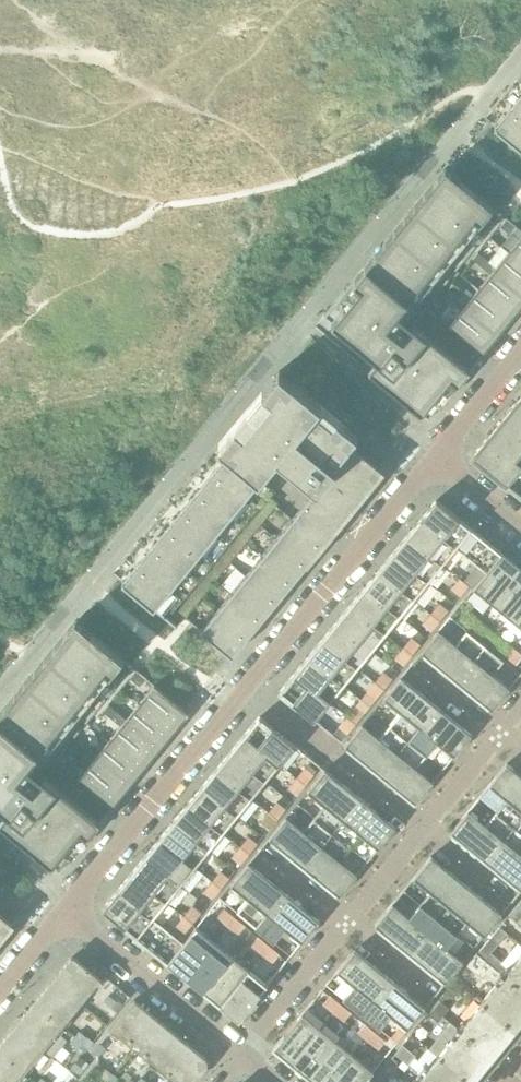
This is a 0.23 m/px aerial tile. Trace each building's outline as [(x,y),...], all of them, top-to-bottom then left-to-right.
[(485,120),(520,150),(520,76),(485,120)] [(426,309),(444,286),(502,215),(449,172),(415,213),(411,210),(353,282),(360,288),(331,323),(367,352),(370,348),(381,357),(369,372),(428,421),(457,386),(470,370),(414,324),(426,309)] [(515,228),(506,220),(500,227),(510,234),(515,228)] [(509,252),(520,262),(520,237),(509,252)] [(509,252),(496,268),(479,253),(476,256),(520,293),(520,262),(509,252)] [(476,256),(473,260),(490,274),(478,289),(513,318),(520,308),(520,293),(476,256)] [(513,318),(478,289),(466,304),(449,290),(445,294),(498,336),(513,318)] [(498,336),(445,294),(443,297),(461,311),(448,327),(482,355),(498,336)] [(154,609),(277,458),(316,490),(292,519),(316,539),(324,545),(383,472),(350,445),(357,436),(279,372),(113,575),(154,609)] [(515,405),(501,422),(520,438),(520,409),(515,405)] [(501,422),(488,438),(520,465),(520,438),(501,422)] [(488,438),(473,457),(520,497),(520,465),(488,438)] [(271,498),(264,507),(271,513),(276,506),(279,503),(271,498)] [(502,554),(436,501),(420,521),(455,549),(456,549),(486,573),(502,554)] [(264,507),(256,516),(263,522),(271,513),(264,507)] [(256,516),(249,525),(256,531),(261,525),(263,522),(256,516)] [(324,545),(316,539),(292,519),(276,538),(308,564),(324,545)] [(455,549),(420,521),(407,536),(442,565),(455,549)] [(249,525),(241,534),(248,540),(256,531),(249,525)] [(241,534),(234,543),(241,549),(245,544),(248,540),(241,534)] [(442,565),(407,536),(393,554),(428,582),(442,565)] [(308,564),(276,538),(261,557),(293,583),(308,564)] [(234,543),(226,553),(233,558),(241,549),(234,543)] [(226,553),(219,562),(226,568),(230,563),(233,558),(226,553)] [(428,582),(393,554),(379,571),(414,599),(428,582)] [(492,604),(520,569),(502,554),(486,573),(474,589),(492,604)] [(293,583),(261,557),(246,575),(278,601),(293,583)] [(219,562),(211,571),(218,577),(226,568),(219,562)] [(520,603),(520,570),(520,569),(492,604),(509,618),(520,603)] [(469,587),(477,576),(469,570),(460,580),(469,587)] [(211,571),(204,580),(211,586),(215,581),(218,577),(211,571)] [(414,599),(379,571),(365,588),(400,617),(414,599)] [(278,601),(246,575),(231,594),(262,620),(278,601)] [(204,580),(196,589),(203,595),(211,586),(204,580)] [(461,596),(469,587),(460,580),(452,590),(461,596)] [(400,617),(365,588),(351,605),(386,634),(400,617)] [(196,589),(189,598),(196,604),(200,600),(203,595),(196,589)] [(262,620),(231,594),(215,613),(247,639),(262,620)] [(189,598),(181,608),(188,613),(196,604),(189,598)] [(509,618),(520,628),(520,603),(509,618)] [(386,634),(351,605),(337,623),(372,651),(386,634)] [(441,621),(448,611),(440,605),(432,614),(441,621)] [(181,608),(174,617),(181,623),(185,618),(188,613),(181,608)] [(472,628),(479,619),(469,611),(462,620),(472,628)] [(247,639),(215,613),(200,631),(232,657),(247,639)] [(432,632),(441,621),(432,614),(423,625),(432,632)] [(482,636),(489,628),(479,619),(472,628),(482,636)] [(372,651),(337,623),(323,640),(358,668),(372,651)] [(74,738),(132,667),(79,624),(45,665),(41,662),(0,713),(0,801),(1,800),(11,809),(0,823),(0,825),(59,873),(101,821),(45,775),(74,738)] [(457,681),(485,647),(467,631),(456,645),(439,631),(421,652),(457,681)] [(412,655),(421,645),(412,638),(404,649),(412,655)] [(506,656),(513,647),(503,639),(496,648),(506,656)] [(358,668),(323,640),(309,657),(344,686),(358,668)] [(493,675),(504,662),(485,647),(457,681),(492,710),(510,689),(493,675)] [(520,659),(520,654),(513,647),(506,656),(517,665),(520,659)] [(404,666),(412,655),(404,649),(396,659),(404,666)] [(344,686),(309,657),(295,674),(329,703),(344,686)] [(138,689),(145,680),(136,672),(129,681),(138,689)] [(384,690),(392,680),(384,673),(376,683),(384,690)] [(329,703),(295,674),(280,692),(315,721),(329,703)] [(409,741),(436,707),(400,678),(383,699),(400,713),(390,726),(409,741)] [(376,700),(384,690),(376,683),(367,693),(376,700)] [(189,714),(154,685),(139,704),(174,732),(189,714)] [(174,732),(139,704),(126,720),(109,705),(106,708),(158,751),(174,732)] [(356,724),(364,714),(356,707),(347,718),(356,724)] [(472,736),(464,730),(436,707),(409,741),(427,756),(437,743),(454,757),(472,736)] [(158,751),(106,708),(103,712),(121,726),(108,741),(143,770),(158,751)] [(294,746),(260,717),(245,736),(279,764),(294,746)] [(348,734),(356,724),(347,718),(339,727),(348,734)] [(381,775),(409,741),(390,726),(379,738),(362,725),(345,746),(381,775)] [(339,727),(333,736),(341,743),(348,734),(339,727)] [(279,764),(245,736),(230,753),(265,781),(279,764)] [(143,770),(108,741),(96,756),(79,742),(76,746),(128,788),(143,770)] [(416,769),(427,756),(409,741),(381,775),(416,804),(433,783),(416,769)] [(128,788),(76,746),(73,749),(91,763),(78,779),(113,807),(128,788)] [(265,781),(230,753),(216,770),(251,798),(265,781)] [(520,818),(520,776),(507,765),(489,786),(506,800),(496,812),(514,827),(520,818)] [(306,786),(314,775),(306,768),(297,779),(306,786)] [(251,798),(216,770),(202,787),(237,816),(251,798)] [(333,834),(361,800),(325,771),(307,792),(324,806),(314,818),(333,834)] [(297,796),(306,786),(297,779),(289,789),(297,796)] [(237,816),(202,787),(188,805),(223,833),(237,816)] [(396,829),(389,823),(361,800),(333,834),(351,848),(361,836),(378,850),(396,829)] [(277,820),(286,810),(277,803),(269,813),(277,820)] [(223,833),(188,805),(174,822),(209,850),(223,833)] [(486,861),(514,827),(496,812),(485,825),(468,811),(451,833),(486,861)] [(269,830),(277,820),(269,813),(261,823),(269,830)] [(305,868),(333,834),(314,818),(304,831),(287,817),(269,839),(305,868)] [(209,850),(174,822),(160,839),(195,867),(209,850)] [(514,827),(486,861),(520,890),(520,833),(514,827)] [(341,861),(351,848),(333,834),(305,868),(340,897),(358,875),(341,861)] [(249,855),(258,844),(249,837),(241,848),(249,855)] [(195,867),(160,839),(146,856),(181,885),(195,867)] [(241,865),(249,855),(241,848),(233,858),(241,865)] [(181,885),(146,856),(132,874),(166,902),(181,885)] [(439,921),(467,887),(431,857),(414,878),(430,892),(420,905),(439,921)] [(256,928),(284,894),(248,864),(231,885),(248,898),(237,913),(256,928)] [(221,889),(229,879),(221,872),(213,882),(221,889)] [(153,918),(166,902),(132,874),(118,891),(183,944),(184,943),(153,918)] [(213,899),(221,889),(213,882),(204,892),(213,899)] [(502,915),(495,909),(467,887),(439,921),(457,935),(468,923),(485,937),(502,915)] [(183,944),(118,891),(103,909),(168,962),(183,944)] [(319,922),(312,916),(284,894),(256,928),(274,943),(285,929),(302,943),(319,922)] [(520,921),(520,903),(509,916),(517,922),(519,924),(520,921)] [(411,955),(439,921),(420,905),(409,918),(393,904),(375,925),(411,955)] [(193,924),(201,913),(193,906),(184,917),(193,924)] [(227,927),(234,918),(224,910),(217,918),(227,927)] [(13,924),(0,913),(0,941),(13,924)] [(185,933),(192,924),(193,924),(184,917),(176,926),(185,933)] [(238,935),(244,927),(234,918),(227,927),(238,935)] [(447,948),(457,935),(439,921),(411,955),(446,984),(464,962),(447,948)] [(186,977),(215,942),(196,927),(184,943),(183,944),(168,962),(186,977)] [(262,955),(269,946),(259,938),(252,947),(262,955)] [(203,991),(232,956),(215,942),(186,977),(203,991)] [(520,1019),(520,946),(518,943),(502,963),(511,971),(506,978),(485,960),(478,954),(477,954),(468,965),(484,979),(487,975),(497,983),(481,1002),(513,1029),(520,1019)] [(272,963),(279,955),(269,946),(262,955),(272,963)] [(362,1015),(390,980),(354,951),(337,972),(354,986),(343,999),(362,1015)] [(221,1005),(249,971),(232,956),(203,991),(221,1005)] [(80,1003),(98,981),(101,983),(102,981),(74,958),(72,958),(53,981),(80,1003)] [(239,1020),(267,985),(249,971),(221,1005),(239,1020)] [(426,1009),(418,1003),(390,980),(362,1015),(380,1030),(391,1016),(408,1030),(426,1009)] [(61,1026),(80,1003),(53,981),(34,1004),(61,1026)] [(109,996),(105,1001),(112,1008),(117,1003),(109,996)] [(335,1013),(342,1004),(332,996),(325,1004),(335,1013)] [(159,1066),(182,1040),(136,1002),(135,1000),(112,1028),(159,1066)] [(449,1008),(440,1001),(435,1008),(443,1015),(449,1008)] [(470,1081),(491,1055),(513,1029),(481,1002),(464,1023),(467,1025),(456,1038),(454,1036),(438,1055),(470,1081)] [(42,1049),(61,1026),(34,1004),(16,1027),(42,1049)] [(345,1021),(352,1012),(342,1004),(335,1013),(345,1021)] [(443,1015),(435,1008),(429,1015),(438,1022),(443,1015)] [(292,1064),(321,1029),(303,1014),(274,1049),(292,1064)] [(369,1040),(376,1032),(366,1024),(359,1032),(369,1040)] [(42,1049),(16,1027),(0,1046),(0,1053),(23,1072),(42,1049)] [(310,1078),(338,1043),(321,1029),(292,1064),(310,1078)] [(93,1043),(87,1039),(88,1038),(79,1031),(75,1036),(89,1048),(93,1043)] [(379,1049),(386,1040),(376,1032),(369,1040),(379,1049)] [(89,1048),(75,1036),(70,1043),(78,1049),(79,1048),(86,1053),(89,1048)] [(207,1060),(182,1040),(159,1066),(178,1081),(194,1081),(207,1066),(207,1060)] [(99,1056),(105,1048),(99,1043),(93,1051),(99,1056)] [(355,1058),(338,1043),(310,1078),(314,1081),(335,1081),(355,1058)] [(23,1072),(0,1053),(0,1081),(15,1081),(23,1072)] [(470,1081),(438,1055),(420,1077),(422,1078),(419,1081),(470,1081)] [(79,1056),(69,1069),(79,1076),(89,1064),(79,1056)] [(374,1073),(355,1058),(335,1081),(367,1081),(374,1073)] [(113,1074),(108,1080),(111,1081),(120,1081),(121,1080),(113,1074)]
